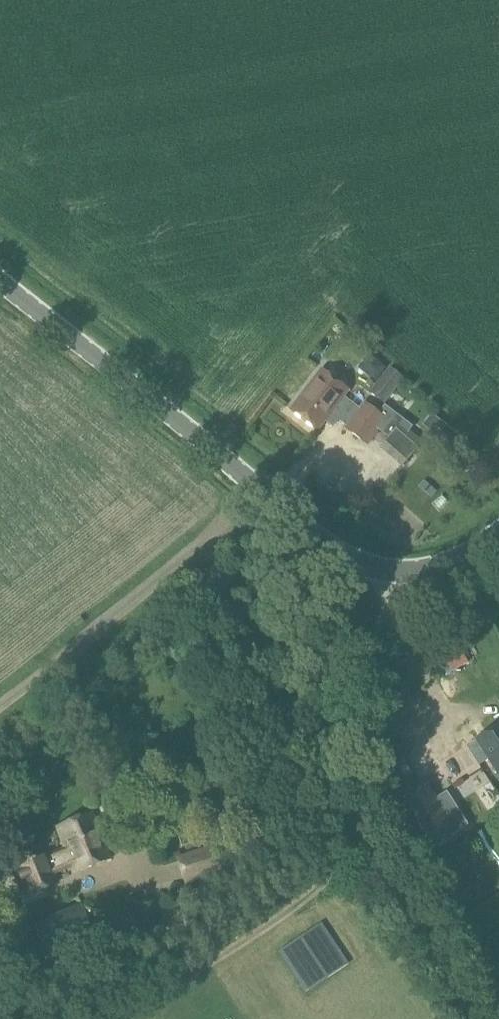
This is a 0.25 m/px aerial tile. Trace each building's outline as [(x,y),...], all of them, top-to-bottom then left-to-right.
[(344,396),(349,390),(321,369),(290,410),(317,431),(325,422),(333,428),(339,420),(347,427),(345,430),(368,445),(387,420),(364,401),(359,408),(344,396)] [(382,402),(403,377),(393,369),(372,394),(382,402)] [(441,421),(432,433),(443,442),(452,430),(441,421)] [(402,467),(423,444),(401,424),(380,448),(402,467)] [(476,740),(498,776),(498,725),(476,740)] [(468,826),(447,792),(435,799),(426,785),(401,801),(409,814),(405,817),(412,829),(417,826),(425,838),(444,826),(451,837),(468,826)] [(27,896),(58,884),(54,875),(73,868),(75,873),(111,859),(94,815),(57,829),(65,849),(47,856),(43,847),(13,859),(27,896)] [(225,872),(217,844),(177,857),(185,885),(225,872)] [(149,916),(156,897),(136,889),(129,908),(149,916)] [(45,957),(89,936),(76,909),(39,926),(48,945),(41,948),(45,957)]
